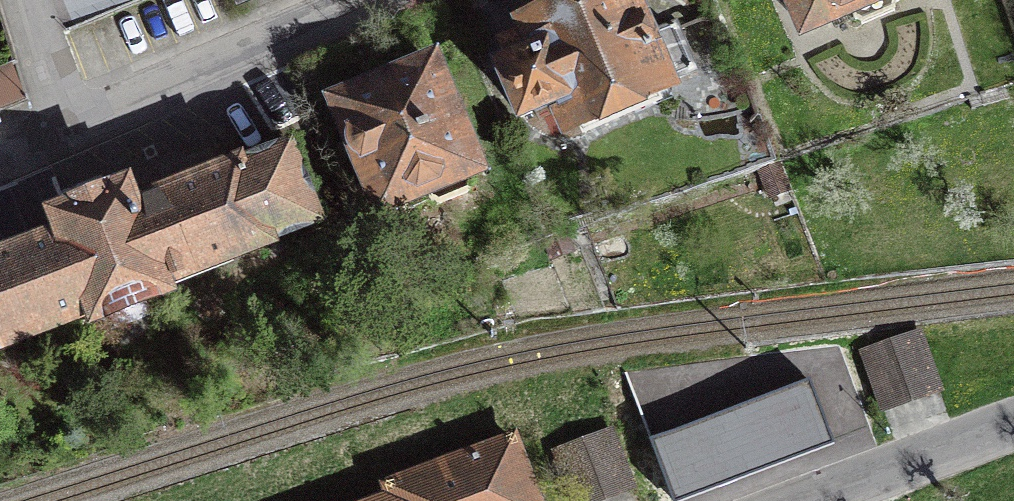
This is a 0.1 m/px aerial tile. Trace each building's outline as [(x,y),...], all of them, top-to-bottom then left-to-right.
[(539,55),(504,70),(523,112),(557,97),(570,127),(692,72),(674,30),(646,42),(628,0),(584,0),(526,25),(539,55)] [(805,26),(849,7),(855,20),(862,24),(894,10),(892,0),(794,0),(805,26)] [(466,170),(473,167),(431,65),(338,102),(349,127),(348,147),(362,161),(381,205),(425,187),(431,201),(437,204),(470,190),(472,184),(466,170)] [(316,221),(288,148),(133,207),(125,187),(53,215),(61,234),(0,258),(0,345),(89,311),(93,320),(167,292),(164,282),(316,221)] [(939,388),(919,331),(862,351),(883,408),(939,388)] [(574,500),(594,500),(633,486),(611,430),(555,451),(574,500)] [(513,439),(387,486),(391,497),(379,500),(536,500),(513,439)]
